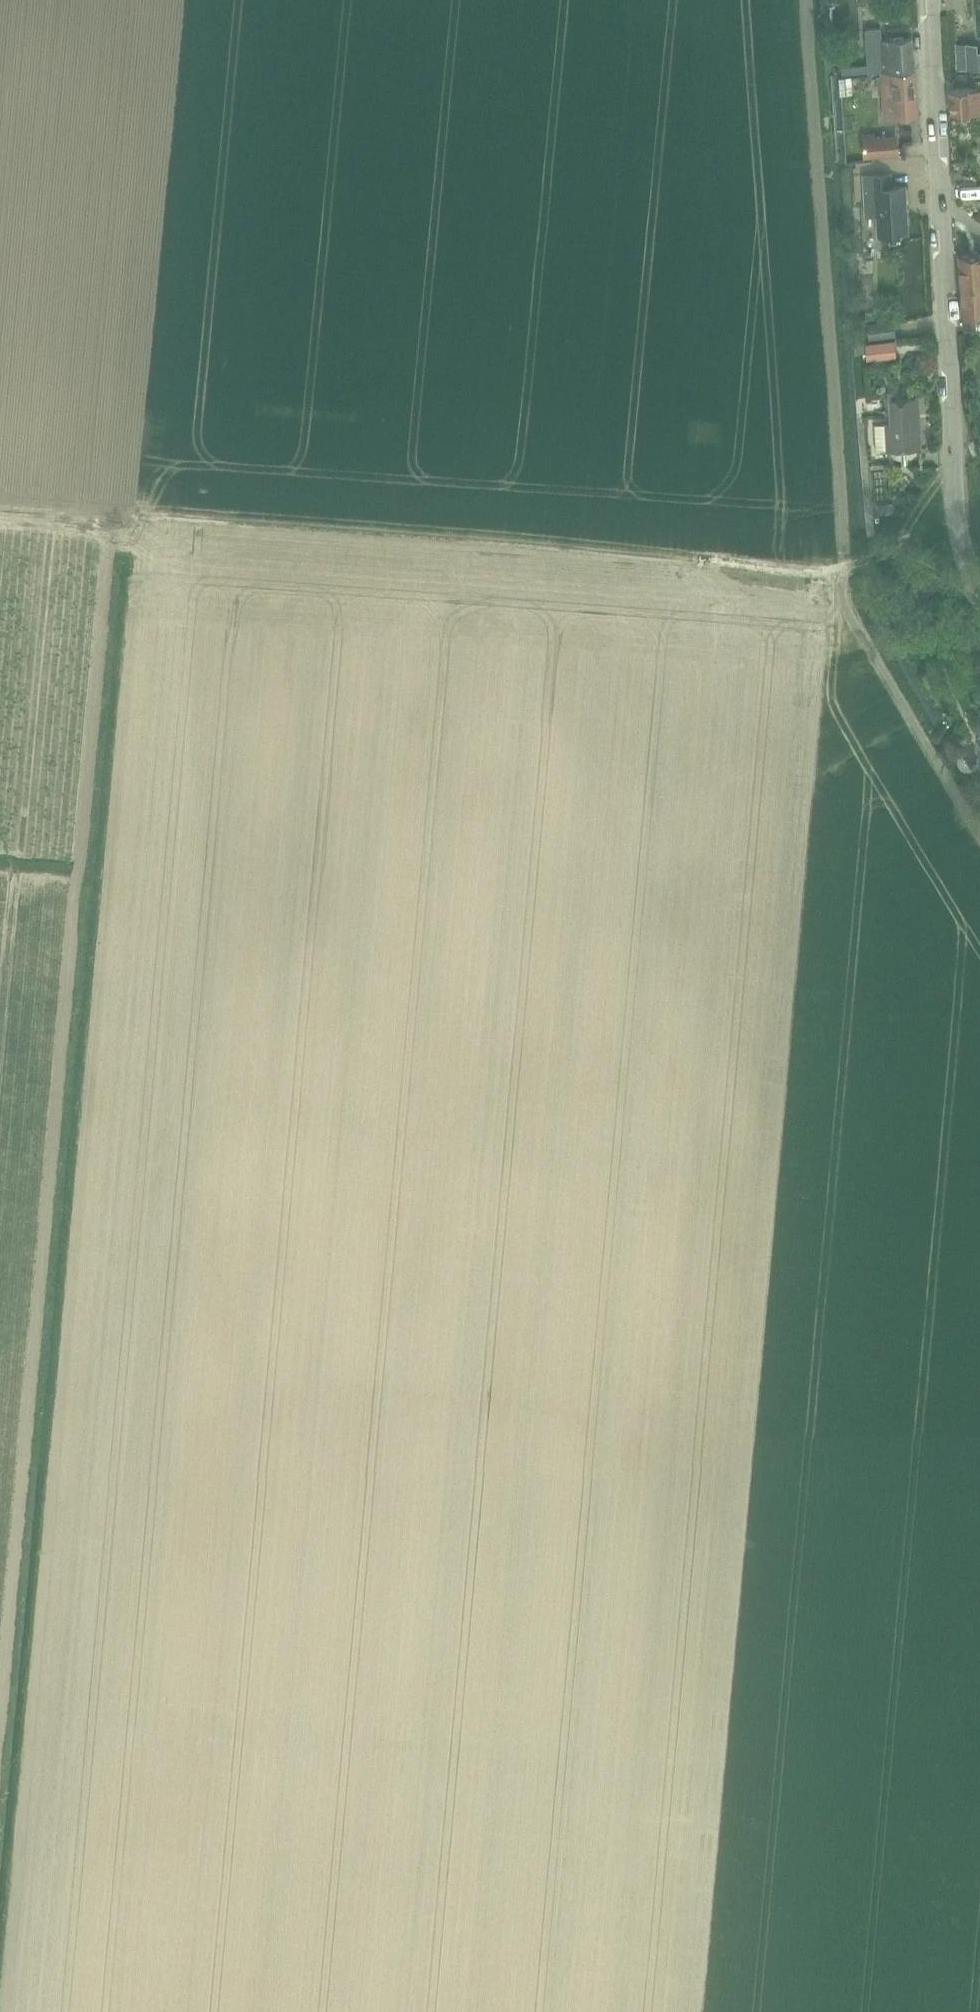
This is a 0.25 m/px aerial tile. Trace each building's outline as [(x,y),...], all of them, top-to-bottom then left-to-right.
[(844,74),(860,72),(871,71),(884,70),(916,67),(913,34),(882,37),(881,27),(867,29),(870,62),(843,65),(844,74)] [(956,44),(957,69),(967,68),(967,69),(973,69),(979,69),(979,50),(978,50),(978,45),(978,42),(969,42),(966,42),(967,43),(956,44)] [(920,112),(918,88),(916,67),(884,70),(884,74),(879,75),(881,92),(886,92),(888,114),(920,112)] [(952,113),(979,111),(979,79),(972,79),(972,87),(950,88),(952,113)] [(866,136),(868,156),(892,155),(891,134),(866,136)] [(890,173),(864,175),(866,202),(878,202),(880,234),(907,233),(905,186),(891,187),(890,173)] [(971,176),(956,178),(956,186),(957,199),(979,199),(978,196),(977,176),(972,176),(971,176)] [(959,253),(961,285),(979,284),(979,252),(959,253)] [(964,316),(979,315),(979,284),(961,285),(963,316),(964,316)] [(896,320),(869,321),(869,339),(897,337),(896,320)] [(897,338),(867,340),(868,351),(868,359),(898,356),(897,339),(897,338)] [(860,341),(855,341),(856,352),(860,352),(861,352),(868,351),(867,340),(860,341)] [(877,422),(878,448),(921,446),(919,396),(892,398),(893,422),(877,422)]
